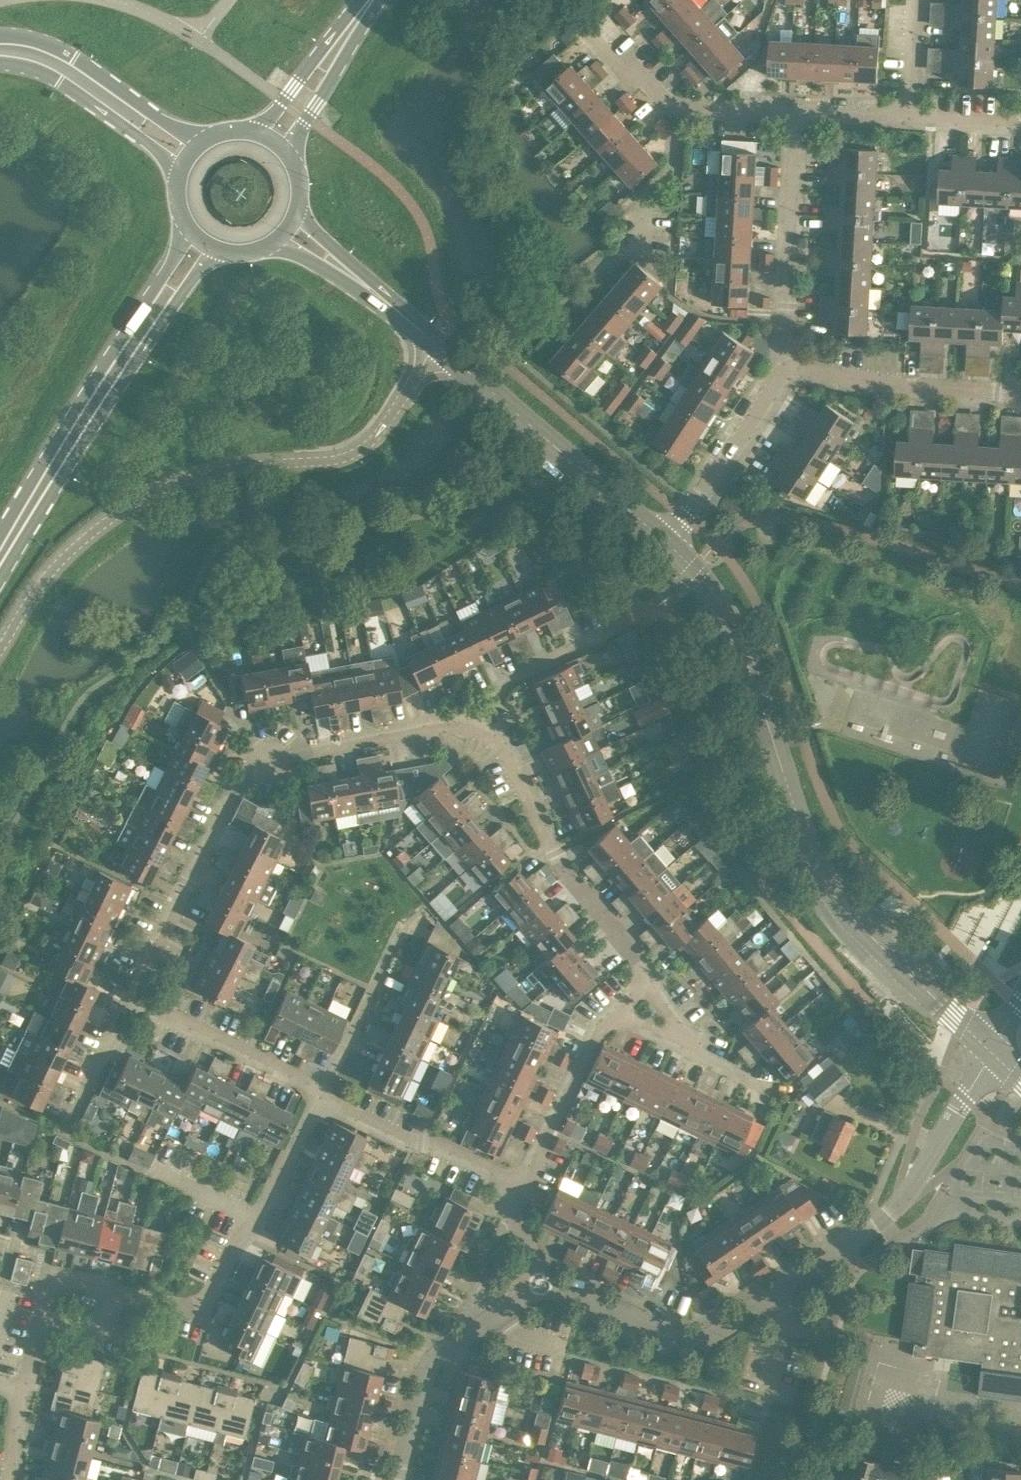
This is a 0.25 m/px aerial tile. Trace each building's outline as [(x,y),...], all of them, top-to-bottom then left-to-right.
[(662,15),(678,0),(648,0),(662,15)] [(695,0),(678,0),(662,15),(676,31),(702,8),(695,0)] [(997,0),(963,0),(963,4),(949,3),(949,15),(996,17),(997,0)] [(615,13),(622,21),(631,13),(624,5),(615,13)] [(716,24),(702,8),(676,31),(690,47),(716,24)] [(636,19),(631,13),(622,21),(627,27),(636,19)] [(995,40),(996,17),(949,15),(948,26),(962,27),(961,38),(995,40)] [(688,78),(730,40),(716,24),(690,47),(698,55),(681,71),(688,78)] [(653,38),(659,46),(668,38),(662,30),(653,38)] [(858,32),(857,44),(855,80),(878,81),(880,34),(858,32)] [(674,44),(668,38),(659,46),(665,52),(674,44)] [(993,63),(995,40),(961,38),(961,49),(946,48),(946,60),(993,63)] [(793,40),(771,39),(768,74),(790,76),(793,40)] [(730,40),(688,78),(694,84),(710,69),(719,80),(745,57),(730,40)] [(814,42),(793,40),(790,76),(812,77),(814,42)] [(836,43),(814,42),(812,77),(834,78),(836,43)] [(857,44),(836,43),(834,78),(855,80),(857,44)] [(545,87),(561,104),(603,67),(597,59),(580,74),(571,64),(567,67),(554,52),(532,72),(545,87)] [(992,87),(993,63),(946,60),(945,72),(959,73),(959,85),(992,87)] [(601,98),(592,87),(608,73),(603,67),(561,104),(575,120),(601,98)] [(616,99),(623,107),(632,99),(625,92),(616,99)] [(575,120),(589,137),(615,114),(601,98),(575,120)] [(637,106),(632,99),(623,107),(628,113),(637,106)] [(589,137),(604,153),(629,130),(615,114),(589,137)] [(654,124),(660,131),(669,123),(663,116),(654,124)] [(669,123),(660,131),(666,138),(675,130),(669,123)] [(604,153),(618,169),(644,146),(629,130),(604,153)] [(722,150),(721,173),(756,175),(757,152),(750,151),(751,143),(731,141),(730,150),(722,150)] [(658,163),(644,146),(618,169),(632,185),(658,163)] [(830,159),(829,171),(877,174),(878,150),(845,148),(844,160),(830,159)] [(938,203),(962,204),(964,157),(953,156),(952,170),(940,169),(938,203)] [(962,204),(985,206),(986,172),(976,171),(977,157),(964,157),(962,204)] [(985,206),(1007,207),(1010,159),(999,158),(998,173),(986,172),(985,206)] [(1007,207),(1020,208),(1020,174),(1020,173),(1020,160),(1010,159),(1007,207)] [(766,166),(765,175),(778,176),(778,166),(766,166)] [(875,196),(877,174),(829,171),(829,182),(843,183),(842,195),(875,196)] [(721,173),(720,194),(754,196),(756,175),(721,173)] [(777,185),(778,176),(765,175),(765,184),(777,185)] [(753,217),(763,218),(763,219),(775,219),(776,210),(763,209),(759,207),(754,206),(754,196),(720,194),(720,195),(707,194),(706,215),(718,216),(753,218),(753,217)] [(874,219),(875,196),(842,195),(841,206),(827,205),(826,217),(874,219)] [(718,216),(717,238),(752,240),(753,218),(718,216)] [(873,242),(874,219),(826,217),(826,228),(840,229),(839,240),(873,242)] [(775,228),(775,219),(763,219),(762,227),(775,228)] [(717,238),(716,259),(751,261),(752,240),(717,238)] [(872,265),(873,242),(839,240),(839,251),(824,250),(824,262),(872,265)] [(761,252),(761,262),(773,263),(773,253),(761,252)] [(716,259),(715,281),(749,283),(751,261),(716,259)] [(622,278),(648,301),(663,284),(636,261),(622,278)] [(772,271),(773,263),(761,262),(760,270),(772,271)] [(870,288),(872,265),(824,262),(823,274),(837,274),(837,286),(870,288)] [(622,278),(608,295),(634,318),(648,301),(622,278)] [(748,305),(749,283),(715,281),(713,303),(748,305)] [(1017,282),(1016,297),(1004,296),(1003,311),(1004,311),(1003,330),(1004,330),(1020,331),(1020,282),(1017,282)] [(869,311),(870,288),(837,286),(836,296),(822,296),(821,308),(869,311)] [(608,295),(594,311),(620,334),(634,318),(608,295)] [(758,305),(770,306),(771,297),(758,296),(758,305)] [(921,354),(933,354),(935,307),(912,305),(910,339),(922,340),(921,354)] [(958,308),(935,307),(933,354),(944,355),(945,341),(956,342),(958,308)] [(868,334),(869,311),(821,308),(820,319),(835,320),(834,332),(868,334)] [(981,309),(958,308),(956,342),(967,342),(967,356),(978,357),(981,309)] [(981,309),(978,357),(990,358),(991,344),(1003,344),(1004,330),(1003,330),(1004,311),(1003,311),(981,309)] [(594,311),(579,327),(606,350),(605,351),(614,358),(628,341),(620,334),(594,311)] [(668,318),(678,325),(683,318),(673,311),(668,318)] [(694,314),(688,322),(682,330),(692,337),(697,330),(706,318),(702,317),(698,315),(694,314)] [(678,325),(668,318),(662,325),(672,333),(678,325)] [(592,367),(605,351),(606,350),(579,327),(565,344),(592,367)] [(692,337),(682,330),(677,337),(686,344),(692,337)] [(725,332),(713,351),(742,369),(754,351),(725,332)] [(591,367),(592,367),(565,344),(551,361),(585,390),(599,374),(591,367)] [(642,353),(651,360),(657,352),(647,345),(642,353)] [(730,387),(742,369),(713,351),(701,369),(730,387)] [(651,360),(642,353),(636,360),(646,367),(651,360)] [(656,364),(666,371),(671,364),(661,357),(656,364)] [(666,371),(656,364),(651,371),(660,378),(666,371)] [(701,369),(689,387),(718,406),(730,387),(701,369)] [(616,387),(625,394),(631,387),(621,380),(616,387)] [(625,394),(616,387),(610,394),(620,402),(625,394)] [(706,424),(718,406),(689,387),(678,405),(706,424)] [(630,399),(639,406),(645,399),(636,391),(630,399)] [(639,406),(630,399),(625,405),(634,412),(639,406)] [(809,405),(802,415),(842,442),(855,422),(827,403),(821,413),(809,405)] [(695,442),(706,424),(678,405),(666,423),(695,442)] [(830,461),(842,442),(802,415),(796,425),(808,433),(802,442),(830,461)] [(683,460),(695,442),(666,423),(654,441),(683,460)] [(896,474),(919,475),(922,428),(910,427),(910,441),(898,440),(896,474)] [(919,475),(942,477),(944,443),(933,442),(934,428),(922,428),(919,475)] [(942,477),(965,478),(968,430),(956,430),(955,444),(944,443),(942,477)] [(965,478),(987,480),(989,446),(979,445),(979,431),(968,430),(965,478)] [(987,480),(1010,481),(1013,433),(1002,432),(1001,446),(989,446),(987,480)] [(1013,433),(1010,481),(1020,482),(1020,434),(1013,433)] [(817,480),(830,461),(802,442),(796,451),(784,444),(777,454),(817,480)] [(804,500),(817,480),(777,454),(771,463),(783,471),(776,481),(804,500)] [(548,625),(553,635),(562,631),(560,628),(573,621),(563,600),(550,606),(547,599),(552,597),(546,584),(541,587),(539,583),(518,593),(534,625),(555,615),(557,620),(548,625)] [(402,589),(407,604),(425,599),(420,584),(402,589)] [(518,593),(499,602),(515,635),(534,625),(518,593)] [(480,611),(495,644),(515,635),(499,602),(480,611)] [(468,640),(475,654),(477,653),(495,644),(480,611),(459,621),(463,629),(464,629),(468,637),(468,640)] [(458,667),(459,671),(481,660),(477,653),(475,654),(468,640),(468,637),(464,629),(463,629),(453,634),(446,619),(438,622),(445,638),(458,664),(458,667)] [(280,621),(275,622),(278,636),(293,633),(291,621),(280,621)] [(306,621),(297,621),(301,639),(309,638),(306,621)] [(441,679),(459,671),(458,667),(458,664),(445,638),(434,644),(426,628),(419,632),(441,679)] [(626,661),(645,653),(634,630),(616,638),(626,661)] [(410,693),(420,688),(421,689),(441,679),(419,632),(410,636),(417,651),(406,657),(409,664),(402,667),(410,693)] [(517,639),(522,650),(525,657),(534,653),(528,638),(527,639),(522,637),(522,636),(517,639)] [(521,650),(522,650),(517,639),(512,641),(511,647),(510,647),(514,654),(521,650)] [(285,665),(292,700),(311,697),(313,696),(308,671),(309,671),(307,661),(306,662),(303,645),(281,649),(284,665),(285,665)] [(191,647),(172,659),(183,676),(202,664),(191,647)] [(491,656),(494,663),(503,659),(498,648),(493,650),(493,651),(491,656)] [(269,651),(261,652),(271,704),(292,700),(285,665),(284,665),(272,667),(269,651)] [(248,709),(271,704),(261,652),(251,654),(255,671),(229,676),(234,701),(246,698),(248,709)] [(637,659),(646,678),(657,672),(649,654),(637,659)] [(393,655),(371,659),(372,668),(374,668),(380,703),(402,699),(402,697),(410,693),(402,667),(396,669),(395,664),(393,655)] [(371,659),(351,663),(359,707),(380,703),(374,668),(372,668),(371,659)] [(573,689),(584,683),(578,673),(583,670),(579,661),(531,684),(541,705),(573,689)] [(351,663),(329,667),(341,728),(350,726),(348,719),(344,717),(344,716),(342,717),(341,711),(359,707),(351,663)] [(313,696),(311,697),(315,716),(327,713),(331,730),(341,728),(329,667),(309,671),(308,671),(313,696)] [(541,705),(550,724),(599,701),(595,693),(579,700),(573,689),(541,705)] [(663,694),(631,708),(638,725),(670,710),(663,694)] [(201,700),(196,711),(184,706),(174,725),(217,747),(228,727),(218,722),(224,711),(201,700)] [(599,701),(550,724),(559,742),(559,743),(590,729),(604,723),(598,711),(603,709),(599,701)] [(386,707),(381,708),(383,720),(393,719),(391,711),(386,708),(386,707)] [(383,720),(381,708),(376,709),(376,710),(373,714),(372,715),(374,722),(383,720)] [(181,739),(176,750),(208,766),(217,747),(174,725),(174,726),(170,724),(166,731),(181,739)] [(599,748),(590,729),(559,743),(559,742),(541,750),(551,771),(599,748)] [(671,762),(688,754),(681,734),(662,743),(671,762)] [(608,768),(599,748),(551,771),(561,791),(608,768)] [(176,750),(166,770),(198,786),(208,766),(176,750)] [(368,755),(377,808),(400,804),(393,768),(383,770),(381,761),(379,761),(377,754),(368,755)] [(350,776),(356,812),(377,808),(368,755),(359,757),(360,764),(358,766),(359,775),(350,776)] [(328,775),(329,780),(335,816),(356,812),(350,776),(333,780),(332,775),(333,775),(333,774),(336,769),(335,762),(326,763),(328,775)] [(322,777),(328,775),(326,763),(316,765),(317,773),(322,776),(322,777)] [(438,777),(426,763),(413,789),(409,797),(426,818),(453,794),(438,777)] [(426,763),(409,766),(413,789),(426,763)] [(618,787),(608,768),(561,791),(570,810),(618,787)] [(198,786),(166,770),(156,789),(188,805),(198,786)] [(314,820),(335,816),(329,780),(306,784),(308,792),(296,794),(302,826),(314,823),(314,820)] [(204,783),(202,788),(213,793),(217,784),(210,781),(205,783),(204,783)] [(156,789),(145,784),(135,803),(178,825),(188,805),(156,789)] [(622,795),(618,787),(570,810),(579,830),(612,815),(606,803),(622,795)] [(213,793),(202,788),(199,792),(200,793),(202,798),(201,798),(208,802),(213,793)] [(468,803),(471,807),(480,800),(474,792),(468,797),(469,797),(468,803)] [(440,834),(471,807),(468,803),(469,797),(468,797),(468,796),(460,802),(453,794),(426,818),(440,834)] [(693,816),(705,806),(702,798),(688,809),(693,816)] [(440,834),(454,850),(481,827),(474,819),(480,814),(479,813),(486,807),(480,800),(471,807),(440,834)] [(264,815),(255,810),(249,822),(239,817),(235,825),(241,829),(241,831),(249,835),(244,845),(276,861),(287,840),(273,833),(285,811),(280,802),(274,803),(270,804),(264,815)] [(135,803),(125,822),(169,844),(178,825),(135,803)] [(705,806),(693,816),(698,822),(707,815),(705,806)] [(185,821),(182,827),(193,832),(198,823),(191,820),(190,820),(185,822),(185,821)] [(169,844),(125,822),(116,841),(127,847),(159,863),(163,854),(169,844)] [(495,836),(498,840),(508,832),(502,825),(496,830),(495,836)] [(629,842),(615,825),(587,848),(602,865),(629,842)] [(193,832),(182,827),(180,831),(182,837),(189,841),(193,832)] [(489,836),(481,827),(454,850),(468,867),(495,843),(489,836)] [(508,832),(498,840),(502,845),(502,844),(508,845),(514,840),(508,832)] [(602,865),(616,881),(652,851),(638,834),(629,842),(602,865)] [(361,846),(363,854),(376,852),(379,843),(361,846)] [(482,884),(509,861),(495,843),(468,867),(482,884)] [(224,847),(219,856),(266,880),(276,861),(244,845),(235,863),(230,861),(233,856),(232,856),(231,851),(231,850),(224,847)] [(159,863),(127,847),(117,867),(149,883),(154,872),(159,863)] [(666,867),(652,851),(616,881),(630,898),(657,875),(657,874),(666,867)] [(228,875),(224,883),(256,899),(266,904),(276,885),(266,880),(219,856),(213,868),(228,875)] [(301,871),(313,879),(318,870),(310,856),(301,871)] [(165,860),(163,865),(174,870),(178,862),(171,858),(171,859),(166,860),(165,860)] [(95,879),(89,891),(121,907),(131,886),(99,870),(99,871),(83,864),(79,872),(95,879)] [(582,869),(589,876),(598,868),(595,864),(594,865),(589,864),(588,864),(582,869)] [(174,870),(163,865),(160,870),(161,870),(163,875),(162,876),(169,879),(174,870)] [(630,898),(644,914),(671,891),(680,883),(666,867),(657,875),(630,898)] [(490,893),(505,910),(545,876),(538,868),(526,879),(518,870),(490,893)] [(598,868),(589,876),(595,884),(601,879),(601,878),(601,873),(602,872),(598,868)] [(505,910),(519,927),(547,903),(535,890),(538,887),(539,888),(545,888),(551,883),(545,876),(505,910)] [(204,885),(199,894),(246,918),(256,899),(224,883),(217,898),(212,896),(213,895),(213,894),(211,889),(204,885)] [(326,893),(315,888),(309,898),(320,904),(326,893)] [(34,889),(29,900),(37,904),(42,893),(34,889)] [(68,895),(64,903),(112,926),(121,907),(89,891),(84,902),(68,895)] [(440,891),(429,901),(445,920),(457,910),(440,891)] [(658,931),(685,907),(671,891),(644,914),(658,931)] [(303,899),(292,893),(289,899),(300,905),(303,899)] [(204,922),(222,931),(222,930),(237,938),(237,936),(246,918),(199,894),(195,902),(202,906),(208,904),(209,902),(213,904),(204,922)] [(610,902),(617,909),(626,901),(623,897),(622,897),(617,897),(616,897),(610,902)] [(560,912),(564,917),(573,909),(566,901),(560,906),(561,907),(560,912)] [(626,901),(617,909),(623,917),(629,912),(629,911),(630,906),(626,901)] [(103,945),(112,926),(64,903),(61,911),(76,919),(71,930),(103,945)] [(560,920),(547,903),(519,927),(533,943),(560,920)] [(699,924),(699,923),(685,907),(658,931),(673,948),(680,942),(679,941),(699,924)] [(573,909),(564,917),(567,921),(573,921),(579,916),(573,909)] [(728,916),(725,918),(717,909),(706,918),(706,917),(699,923),(699,924),(679,941),(680,942),(693,958),(734,923),(728,916)] [(287,932),(294,917),(285,913),(278,927),(287,932)] [(1020,952),(1020,918),(1004,956),(1016,961),(1020,952)] [(568,943),(575,937),(560,920),(533,943),(546,959),(547,960),(567,943),(568,943)] [(740,930),(734,923),(693,958),(707,974),(735,951),(726,941),(740,930)] [(50,933),(46,941),(94,964),(103,945),(71,930),(66,941),(50,933)] [(212,950),(259,974),(264,965),(248,957),(255,945),(237,936),(237,938),(222,930),(222,931),(212,950)] [(639,935),(645,942),(654,934),(651,930),(645,930),(639,935)] [(654,934),(645,942),(651,949),(657,944),(658,938),(654,934)] [(472,938),(465,944),(476,957),(486,949),(475,935),(471,938),(472,938)] [(42,950),(54,956),(48,968),(65,976),(84,985),(85,983),(94,964),(46,941),(42,950)] [(417,961),(449,977),(455,965),(471,973),(475,964),(459,956),(427,941),(417,961)] [(545,989),(553,982),(581,958),(568,943),(567,943),(547,960),(546,959),(539,965),(539,966),(526,977),(532,984),(537,980),(545,989)] [(212,950),(202,968),(234,985),(240,973),(255,981),(259,974),(212,950)] [(707,974),(722,991),(762,956),(756,950),(743,961),(735,951),(707,974)] [(768,963),(762,956),(722,991),(736,1007),(763,984),(755,975),(768,963)] [(585,963),(581,958),(553,982),(568,999),(582,987),(585,991),(595,982),(592,979),(595,976),(594,975),(597,972),(588,961),(585,963)] [(444,988),(449,977),(417,961),(408,980),(456,1003),(459,995),(444,988)] [(492,977),(524,1007),(534,996),(502,967),(492,977)] [(229,995),(234,985),(202,968),(192,988),(224,1004),(240,1012),(244,1003),(229,995)] [(84,985),(65,976),(56,995),(88,1010),(98,989),(85,983),(84,985)] [(280,983),(271,978),(262,997),(271,1002),(280,983)] [(408,980),(398,1000),(402,1001),(401,1002),(406,1004),(406,1003),(431,1015),(431,1014),(436,1004),(452,1011),(456,1003),(408,980)] [(736,1007),(749,1023),(750,1024),(770,1007),(771,1007),(778,1001),(790,990),(784,982),(771,993),(763,984),(736,1007)] [(292,1033),(308,1000),(286,990),(271,1022),(292,1033)] [(88,1010),(56,995),(46,1015),(78,1030),(88,1010)] [(402,1001),(398,1000),(391,996),(386,1005),(393,1008),(399,1006),(401,1002),(402,1001)] [(312,1042),(328,1010),(308,1000),(292,1033),(312,1042)] [(397,1023),(429,1039),(439,1018),(431,1014),(431,1015),(406,1003),(406,1004),(397,1023)] [(95,1007),(92,1012),(103,1018),(108,1008),(101,1005),(100,1005),(95,1007)] [(546,1022),(563,1030),(570,1014),(554,1007),(546,1022)] [(784,1023),(771,1007),(770,1007),(750,1024),(749,1023),(742,1029),(757,1046),(784,1023)] [(312,1042),(331,1051),(347,1019),(328,1010),(312,1042)] [(103,1018),(92,1012),(90,1016),(90,1017),(92,1022),(99,1026),(103,1018)] [(548,1052),(555,1056),(556,1055),(568,1061),(571,1054),(559,1048),(558,1043),(553,1041),(558,1031),(521,1014),(512,1033),(548,1051),(548,1052)] [(46,1015),(37,1034),(69,1050),(73,1052),(84,1057),(89,1048),(82,1044),(81,1041),(74,1038),(78,1030),(46,1015)] [(383,1040),(387,1042),(420,1058),(429,1039),(397,1023),(392,1034),(376,1026),(372,1035),(383,1040)] [(771,1063),(798,1039),(784,1023),(757,1046),(771,1063)] [(274,1029),(269,1027),(264,1038),(273,1042),(276,1035),(274,1030),(274,1029)] [(37,1034),(27,1029),(17,1049),(60,1069),(69,1050),(37,1034)] [(539,1069),(548,1052),(548,1051),(512,1033),(503,1052),(539,1069)] [(381,1045),(383,1040),(372,1035),(368,1043),(375,1047),(375,1046),(380,1045),(381,1045)] [(813,1057),(798,1039),(771,1063),(785,1080),(813,1057)] [(411,1078),(420,1058),(387,1042),(378,1062),(411,1078)] [(294,1053),(305,1058),(310,1046),(304,1043),(304,1044),(298,1046),(298,1045),(294,1053)] [(585,1081),(604,1090),(622,1053),(603,1044),(585,1081)] [(737,1050),(744,1057),(753,1049),(749,1045),(749,1046),(743,1045),(737,1050)] [(310,1046),(305,1058),(312,1061),(316,1054),(315,1054),(313,1048),(314,1048),(310,1046)] [(18,1073),(18,1074),(50,1089),(53,1090),(53,1091),(66,1097),(70,1087),(62,1083),(56,1085),(55,1086),(52,1085),(60,1069),(17,1049),(8,1068),(18,1073)] [(753,1049),(744,1057),(750,1065),(756,1060),(756,1059),(756,1054),(753,1049)] [(84,1057),(73,1052),(71,1056),(73,1062),(80,1065),(84,1057)] [(503,1052),(494,1071),(531,1088),(538,1092),(550,1097),(554,1091),(541,1085),(541,1081),(535,1078),(539,1069),(503,1052)] [(641,1062),(622,1053),(604,1090),(623,1099),(641,1062)] [(99,1094),(128,1108),(149,1065),(128,1055),(123,1066),(114,1062),(99,1094)] [(565,1068),(568,1061),(556,1055),(555,1056),(552,1062),(565,1068)] [(213,1069),(218,1071),(223,1060),(214,1056),(211,1063),(213,1069)] [(216,1076),(200,1108),(219,1117),(235,1085),(218,1077),(220,1072),(222,1073),(223,1073),(228,1071),(232,1064),(223,1060),(218,1071),(216,1076)] [(401,1098),(411,1078),(378,1062),(368,1082),(401,1098)] [(659,1071),(641,1062),(623,1099),(642,1108),(659,1071)] [(821,1105),(848,1081),(833,1064),(805,1088),(821,1105)] [(128,1108),(140,1113),(137,1118),(146,1122),(168,1074),(149,1065),(128,1108)] [(180,1099),(182,1099),(200,1108),(216,1076),(195,1066),(187,1083),(188,1084),(180,1099)] [(494,1071),(485,1089),(522,1107),(531,1088),(494,1071)] [(642,1108),(660,1117),(678,1080),(659,1071),(642,1108)] [(50,1089),(18,1074),(9,1093),(41,1108),(50,1089)] [(173,1116),(182,1099),(180,1099),(188,1084),(187,1083),(168,1074),(146,1122),(154,1126),(156,1121),(168,1127),(173,1116)] [(252,1087),(257,1090),(262,1079),(253,1075),(250,1082),(252,1087)] [(262,1079),(257,1090),(262,1092),(267,1090),(268,1090),(271,1083),(262,1079)] [(696,1089),(678,1080),(660,1117),(678,1126),(696,1089)] [(219,1117),(239,1126),(255,1094),(235,1085),(219,1117)] [(485,1089),(476,1107),(513,1125),(522,1107),(485,1089)] [(678,1126),(697,1134),(714,1098),(696,1089),(678,1126)] [(66,1097),(53,1091),(51,1095),(52,1095),(54,1100),(53,1100),(62,1104),(66,1097)] [(547,1104),(550,1097),(538,1092),(535,1098),(547,1104)] [(291,1106),(296,1108),(301,1097),(292,1093),(289,1100),(291,1106)] [(239,1126),(258,1136),(274,1103),(255,1094),(239,1126)] [(697,1134),(715,1143),(733,1107),(714,1098),(697,1134)] [(88,1103),(82,1117),(90,1121),(97,1107),(88,1103)] [(258,1136),(279,1146),(294,1113),(274,1103),(258,1136)] [(418,1103),(414,1111),(430,1118),(434,1110),(418,1103)] [(2,1106),(0,1115),(0,1120),(17,1125),(20,1115),(2,1106)] [(498,1156),(513,1125),(476,1107),(467,1127),(480,1134),(475,1145),(498,1156)] [(753,1116),(733,1107),(715,1143),(744,1157),(750,1144),(741,1140),(753,1116)] [(835,1161),(840,1150),(842,1151),(854,1124),(822,1110),(810,1137),(824,1143),(819,1153),(835,1161)] [(37,1123),(20,1115),(17,1125),(35,1130),(37,1123)] [(561,1131),(568,1135),(575,1122),(567,1118),(561,1131)] [(334,1121),(324,1141),(372,1164),(376,1156),(360,1148),(366,1136),(334,1121)] [(524,1122),(520,1129),(533,1135),(536,1128),(524,1122)] [(529,1142),(533,1135),(520,1129),(517,1136),(529,1142)] [(201,1148),(205,1139),(188,1131),(184,1141),(201,1148)] [(60,1145),(64,1137),(56,1134),(52,1141),(60,1145)] [(599,1149),(605,1137),(598,1134),(592,1146),(599,1149)] [(64,1137),(60,1145),(67,1149),(71,1141),(64,1137)] [(553,1149),(560,1153),(566,1140),(559,1137),(553,1149)] [(605,1137),(599,1149),(606,1153),(612,1140),(605,1137)] [(324,1141),(314,1161),(347,1176),(352,1165),(368,1173),(372,1164),(324,1141)] [(636,1167),(642,1154),(636,1151),(629,1164),(636,1167)] [(141,1165),(148,1169),(154,1158),(146,1154),(141,1165)] [(642,1154),(636,1167),(643,1171),(649,1158),(642,1154)] [(314,1161),(305,1180),(353,1203),(357,1195),(341,1188),(347,1176),(314,1161)] [(12,1215),(23,1174),(22,1174),(11,1172),(12,1167),(6,1165),(0,1187),(0,1212),(12,1215)] [(666,1182),(672,1185),(679,1172),(672,1169),(666,1182)] [(686,1176),(679,1172),(672,1185),(680,1189),(686,1176)] [(42,1179),(23,1174),(12,1215),(14,1215),(14,1214),(31,1219),(37,1197),(38,1197),(42,1179)] [(563,1177),(540,1225),(559,1234),(582,1186),(563,1177)] [(305,1180),(295,1200),(328,1215),(334,1204),(349,1211),(352,1204),(353,1203),(305,1180)] [(799,1216),(814,1206),(799,1185),(785,1194),(779,1186),(761,1199),(784,1232),(793,1226),(795,1229),(803,1224),(801,1221),(802,1220),(799,1216)] [(559,1234),(578,1243),(596,1206),(601,1195),(582,1186),(559,1234)] [(400,1202),(405,1193),(395,1188),(390,1198),(400,1202)] [(68,1206),(67,1205),(57,1245),(56,1246),(75,1251),(90,1193),(82,1190),(77,1209),(68,1206)] [(75,1251),(94,1255),(104,1216),(94,1213),(99,1195),(90,1193),(75,1251)] [(414,1197),(405,1193),(400,1202),(410,1207),(414,1197)] [(436,1206),(433,1212),(474,1232),(483,1214),(446,1196),(441,1208),(436,1206)] [(67,1205),(38,1197),(37,1197),(31,1219),(28,1233),(39,1236),(38,1240),(57,1245),(67,1205)] [(789,1239),(784,1232),(761,1199),(744,1211),(767,1244),(776,1238),(781,1245),(783,1244),(790,1255),(797,1251),(789,1239)] [(119,1200),(116,1210),(107,1208),(105,1216),(104,1216),(94,1255),(112,1260),(128,1202),(119,1200)] [(295,1200),(286,1219),(334,1242),(338,1234),(334,1232),(339,1221),(328,1215),(295,1200)] [(136,1204),(128,1202),(112,1260),(132,1265),(142,1225),(132,1223),(136,1204)] [(597,1252),(614,1215),(596,1206),(578,1243),(579,1243),(575,1251),(569,1263),(576,1267),(582,1255),(583,1255),(587,1248),(597,1252)] [(744,1211),(727,1222),(750,1256),(750,1255),(755,1262),(763,1274),(769,1269),(762,1258),(763,1258),(758,1250),(767,1244),(744,1211)] [(474,1232),(433,1212),(430,1218),(435,1220),(429,1231),(457,1245),(456,1245),(465,1250),(474,1232)] [(614,1215),(597,1252),(615,1261),(633,1224),(614,1215)] [(376,1227),(386,1232),(390,1223),(381,1218),(376,1227)] [(330,1251),(334,1242),(286,1219),(276,1239),(309,1255),(314,1243),(330,1251)] [(358,1219),(354,1228),(367,1235),(371,1225),(358,1219)] [(727,1222),(710,1234),(733,1267),(750,1256),(727,1222)] [(652,1233),(633,1224),(615,1261),(634,1270),(652,1233)] [(142,1225),(132,1265),(149,1269),(148,1273),(158,1275),(163,1257),(170,1233),(142,1225)] [(448,1262),(456,1245),(457,1245),(429,1231),(421,1226),(415,1238),(410,1236),(407,1242),(448,1262)] [(386,1232),(376,1227),(372,1237),(381,1241),(386,1232)] [(671,1242),(652,1233),(634,1270),(662,1283),(668,1271),(660,1267),(671,1242)] [(708,1285),(733,1267),(710,1234),(693,1246),(708,1268),(700,1273),(708,1285)] [(789,1239),(797,1251),(803,1246),(795,1235),(789,1239)] [(409,1251),(404,1262),(440,1279),(448,1262),(407,1242),(405,1248),(409,1251)] [(902,1339),(915,1341),(913,1355),(926,1357),(927,1353),(941,1355),(942,1349),(950,1351),(949,1358),(982,1363),(978,1395),(1020,1401),(1020,1252),(955,1243),(954,1252),(926,1248),(925,1250),(914,1248),(910,1273),(917,1274),(916,1282),(910,1281),(902,1339)] [(562,1260),(569,1263),(575,1251),(568,1247),(562,1260)] [(359,1262),(369,1267),(374,1257),(364,1252),(359,1262)] [(240,1261),(236,1269),(284,1292),(291,1296),(301,1276),(289,1270),(293,1263),(275,1255),(272,1261),(261,1256),(253,1273),(249,1271),(250,1270),(249,1270),(247,1264),(248,1264),(240,1261)] [(17,1256),(15,1264),(23,1266),(25,1258),(17,1256)] [(33,1260),(25,1258),(23,1266),(31,1268),(33,1260)] [(369,1267),(359,1262),(355,1271),(365,1276),(369,1267)] [(432,1297),(440,1279),(404,1262),(398,1273),(394,1271),(391,1277),(432,1297)] [(756,1278),(763,1274),(755,1262),(749,1267),(756,1278)] [(15,1264),(12,1272),(21,1274),(23,1266),(15,1264)] [(606,1281),(612,1268),(605,1265),(599,1278),(606,1281)] [(29,1276),(31,1268),(23,1266),(21,1274),(29,1276)] [(619,1271),(612,1268),(606,1281),(613,1284),(619,1271)] [(247,1286),(242,1296),(274,1312),(284,1292),(236,1269),(232,1278),(239,1282),(239,1281),(245,1279),(245,1280),(245,1279),(250,1281),(247,1286)] [(10,1279),(18,1282),(21,1274),(12,1272),(10,1279)] [(21,1274),(18,1282),(26,1284),(29,1276),(21,1274)] [(392,1285),(387,1296),(406,1306),(423,1314),(432,1297),(391,1277),(388,1283),(392,1285)] [(398,1322),(406,1306),(387,1296),(370,1288),(357,1315),(379,1325),(397,1333),(402,1324),(398,1322)] [(274,1312),(242,1296),(233,1316),(265,1331),(274,1312)] [(222,1299),(217,1308),(229,1314),(231,1308),(229,1303),(222,1299)] [(229,1314),(217,1308),(213,1317),(220,1320),(221,1320),(226,1318),(227,1317),(231,1320),(223,1336),(225,1337),(220,1347),(251,1361),(255,1351),(265,1331),(233,1316),(229,1314)] [(336,1339),(339,1330),(326,1326),(324,1335),(336,1339)] [(350,1336),(343,1364),(382,1374),(386,1356),(390,1358),(393,1347),(374,1342),(350,1336)] [(57,1368),(55,1379),(97,1390),(105,1361),(66,1351),(61,1369),(57,1368)] [(299,1370),(309,1375),(313,1366),(303,1361),(299,1370)] [(588,1377),(592,1364),(585,1362),(581,1375),(588,1377)] [(382,1374),(343,1364),(338,1363),(336,1370),(341,1371),(338,1383),(377,1393),(382,1374)] [(592,1364),(588,1377),(596,1379),(600,1366),(592,1364)] [(460,1370),(455,1391),(494,1401),(502,1371),(489,1367),(486,1376),(460,1370)] [(161,1416),(172,1373),(162,1371),(161,1374),(142,1370),(132,1409),(161,1416)] [(309,1375),(299,1370),(294,1379),(304,1384),(309,1375)] [(182,1376),(172,1373),(161,1416),(188,1423),(199,1384),(181,1379),(182,1376)] [(620,1385),(618,1393),(606,1390),(596,1430),(616,1435),(631,1374),(625,1373),(621,1385),(620,1385)] [(638,1390),(636,1389),(640,1377),(631,1374),(616,1435),(636,1440),(646,1401),(635,1398),(638,1390)] [(51,1408),(53,1408),(90,1417),(97,1390),(55,1379),(52,1389),(55,1390),(51,1408)] [(576,1425),(586,1385),(566,1380),(556,1420),(576,1425)] [(372,1412),(377,1393),(338,1383),(335,1395),(330,1394),(328,1401),(372,1412)] [(668,1398),(671,1384),(664,1383),(661,1396),(668,1398)] [(188,1423),(216,1431),(227,1387),(217,1385),(216,1388),(199,1384),(188,1423)] [(671,1384),(668,1398),(676,1400),(679,1386),(671,1384)] [(606,1390),(586,1385),(576,1425),(596,1430),(606,1390)] [(227,1387),(216,1431),(245,1438),(255,1398),(237,1393),(238,1390),(227,1387)] [(489,1422),(494,1401),(455,1391),(449,1412),(489,1422)] [(707,1408),(711,1395),(704,1393),(701,1406),(707,1408)] [(711,1395),(707,1408),(715,1410),(719,1397),(711,1395)] [(286,1397),(281,1406),(291,1411),(295,1402),(286,1397)] [(551,1415),(555,1399),(548,1397),(529,1397),(530,1409),(530,1410),(551,1415)] [(367,1431),(372,1412),(328,1401),(326,1407),(331,1408),(328,1421),(367,1431)] [(636,1440),(656,1445),(666,1406),(646,1401),(636,1440)] [(686,1411),(666,1406),(656,1445),(676,1451),(686,1411)] [(58,1416),(55,1428),(94,1439),(99,1419),(90,1417),(53,1408),(51,1415),(58,1416)] [(272,1412),(265,1411),(262,1422),(269,1424),(272,1412)] [(676,1451),(695,1456),(705,1416),(686,1411),(676,1451)] [(484,1442),(489,1422),(449,1412),(444,1431),(484,1442)] [(726,1421),(705,1416),(695,1456),(716,1461),(726,1421)] [(315,1417),(310,1435),(324,1439),(323,1439),(366,1450),(364,1459),(374,1461),(378,1444),(365,1441),(367,1431),(340,1424),(328,1421),(315,1417)] [(746,1469),(757,1429),(758,1422),(739,1417),(737,1424),(726,1421),(716,1461),(746,1469)] [(532,1433),(545,1436),(547,1428),(534,1424),(532,1433)] [(45,1438),(43,1445),(90,1457),(94,1439),(55,1428),(52,1440),(45,1438)] [(444,1431),(439,1451),(479,1462),(484,1442),(444,1431)] [(545,1436),(532,1433),(530,1439),(544,1443),(545,1436)] [(342,1453),(364,1459),(366,1450),(323,1439),(324,1439),(310,1435),(305,1434),(300,1453),(339,1463),(342,1453)] [(85,1476),(90,1457),(43,1445),(42,1452),(49,1454),(45,1466),(85,1476)] [(546,1459),(566,1464),(569,1451),(549,1446),(546,1459)] [(479,1462),(439,1451),(434,1471),(468,1479),(474,1479),(479,1462)] [(339,1463),(300,1453),(297,1465),(292,1464),(290,1470),(328,1479),(335,1479),(339,1463)] [(261,1468),(264,1458),(254,1455),(251,1466),(261,1468)] [(935,1477),(859,1455),(851,1479),(934,1479),(935,1477)] [(274,1461),(264,1458),(261,1468),(271,1471),(274,1461)] [(597,1472),(605,1474),(608,1461),(600,1459),(597,1472)] [(607,1472),(633,1479),(663,1479),(665,1475),(611,1459),(607,1472)] [(521,1473),(535,1476),(537,1468),(524,1464),(521,1473)] [(35,1479),(84,1479),(85,1476),(45,1466),(43,1478),(36,1476),(35,1479)] [(990,1467),(990,1468),(983,1467),(981,1479),(1020,1479),(1020,1472),(990,1467)] [(206,1470),(196,1468),(193,1478),(199,1479),(203,1479),(206,1470)] [(203,1479),(215,1479),(217,1473),(206,1470),(203,1479)] [(290,1470),(288,1477),(293,1478),(293,1479),(328,1479),(290,1470)] [(584,1475),(565,1470),(562,1479),(583,1479),(584,1475)] [(247,1479),(251,1479),(263,1479),(264,1474),(250,1471),(247,1479)] [(432,1479),(468,1479),(434,1471),(432,1479)]
